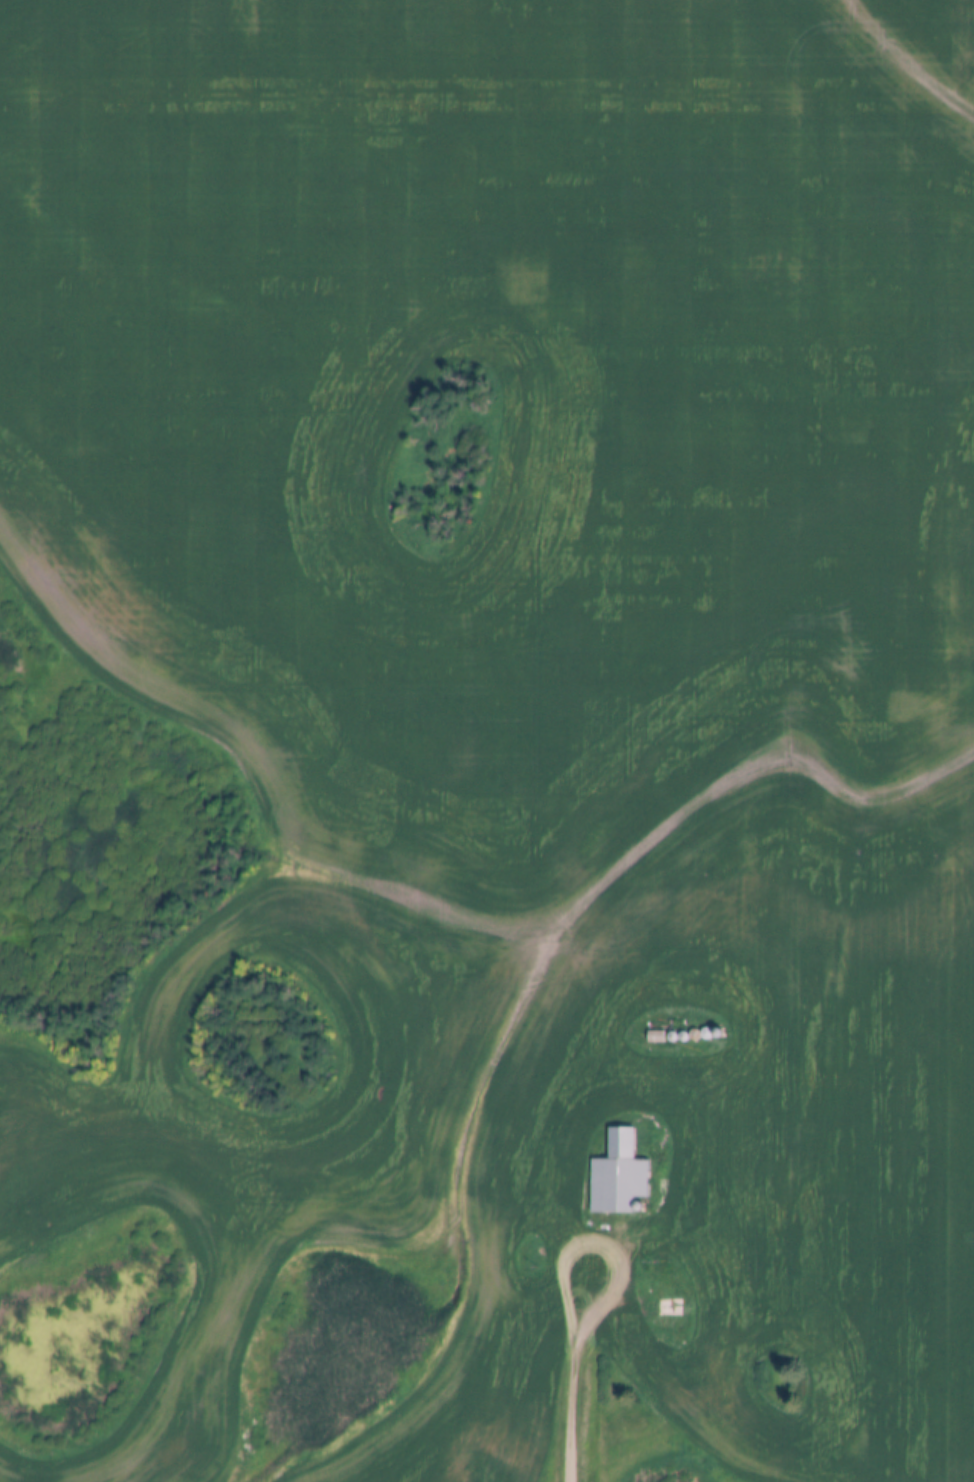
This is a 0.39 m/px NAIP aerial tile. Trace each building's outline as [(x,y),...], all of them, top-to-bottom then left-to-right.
[(666,1041),(666,1031),(649,1031),(649,1041),(666,1041)] [(592,1158),(592,1211),(632,1212),(632,1197),(650,1197),(651,1160),(636,1160),(636,1127),(609,1127),(609,1159),(592,1158)]
